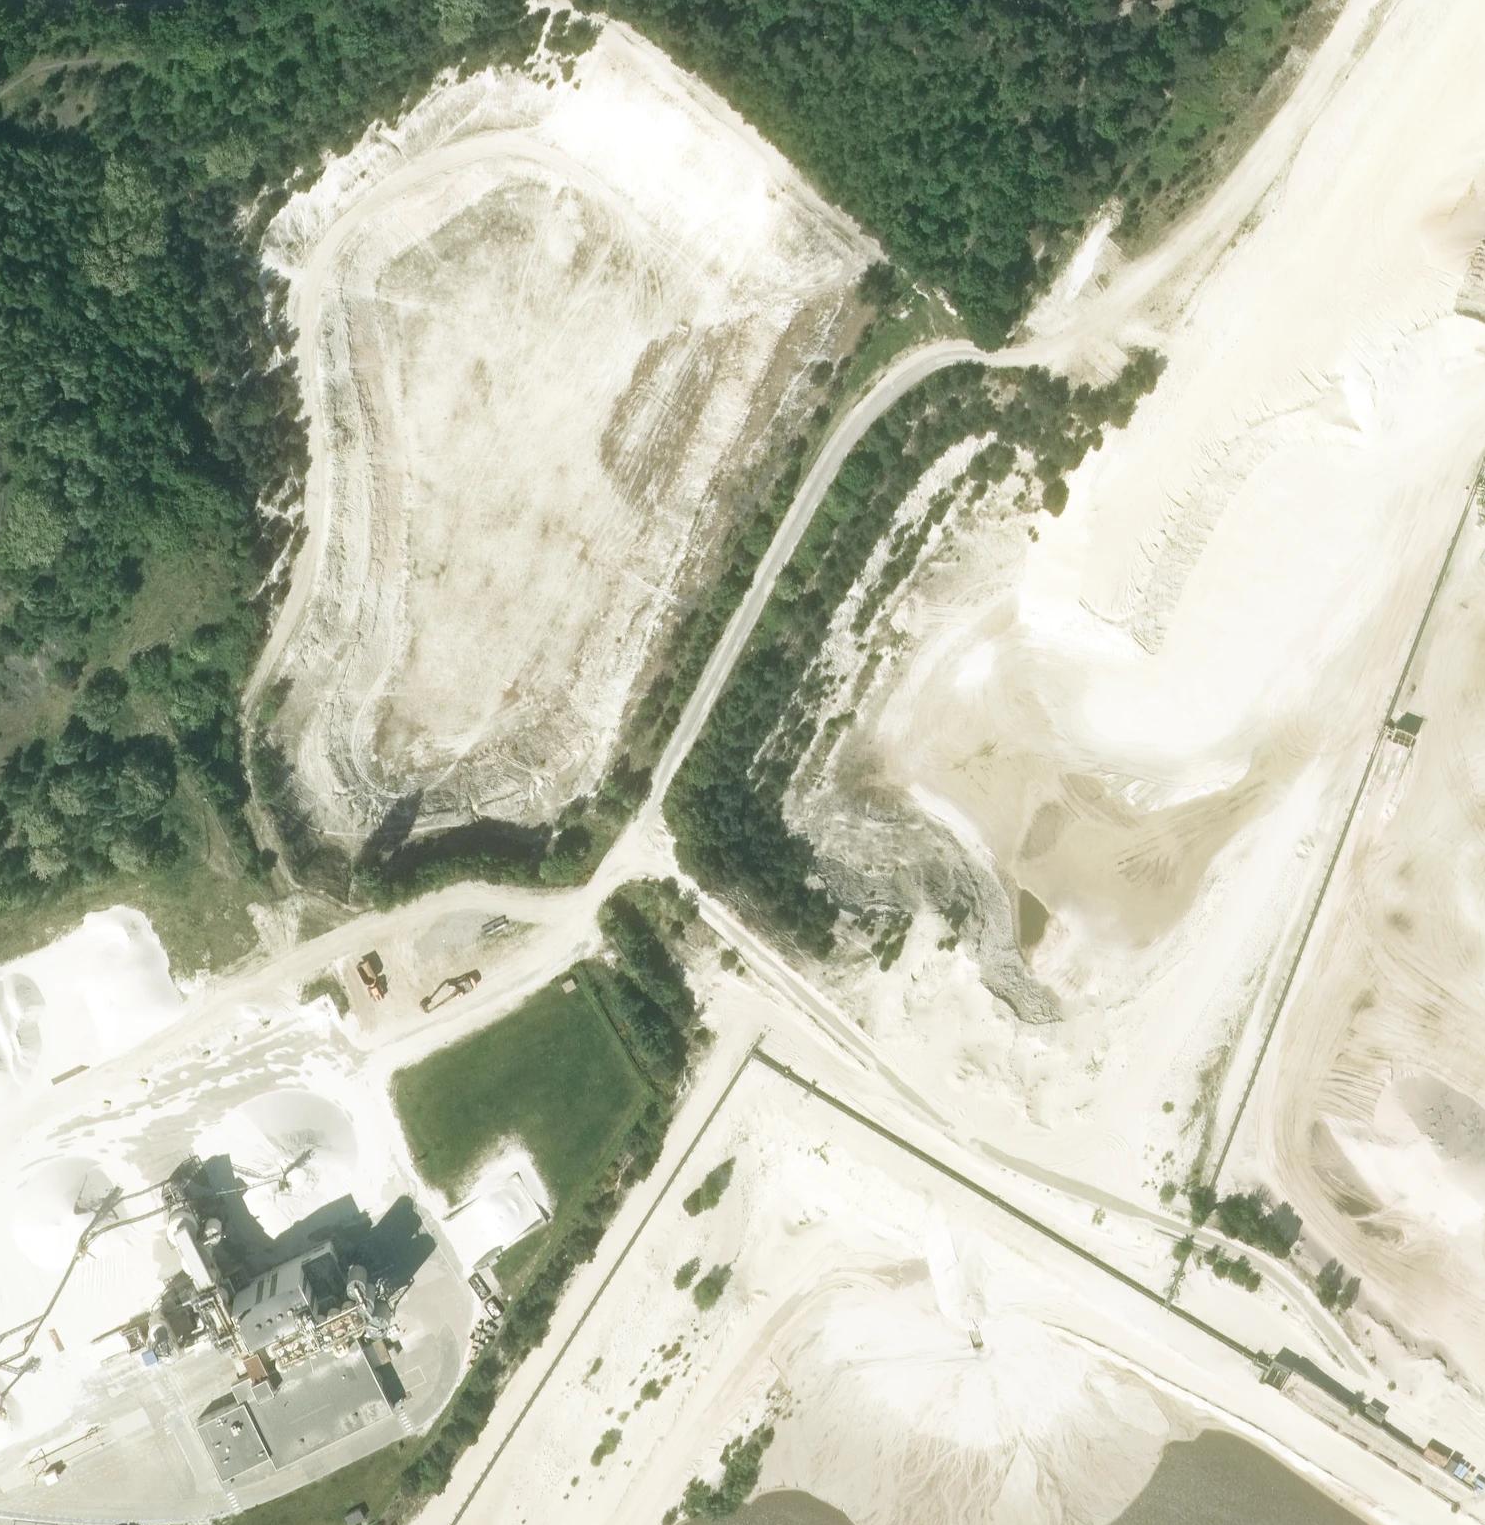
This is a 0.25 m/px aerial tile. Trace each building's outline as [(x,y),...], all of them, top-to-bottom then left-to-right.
[(224,1271),(210,1278),(236,1331),(349,1276),(331,1239),(232,1287),(224,1271)] [(394,1406),(354,1325),(273,1364),(258,1372),(254,1374),(252,1370),(233,1379),(242,1397),(199,1418),(224,1472),(272,1449),(278,1461),(394,1406)] [(258,1372),(273,1364),(262,1342),(247,1350),(258,1372)] [(1266,1374),(1293,1390),(1303,1373),(1277,1357),(1266,1374)] [(351,1523),(366,1516),(361,1507),(346,1514),(351,1523)]
